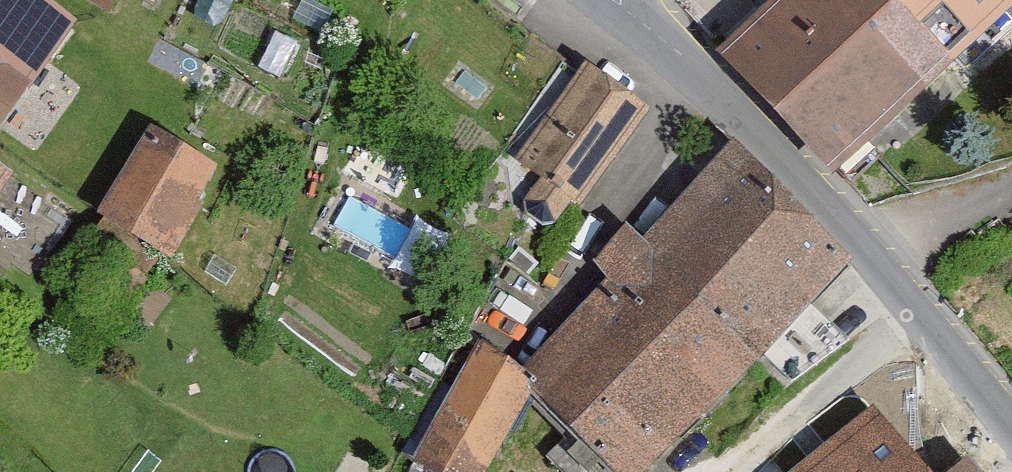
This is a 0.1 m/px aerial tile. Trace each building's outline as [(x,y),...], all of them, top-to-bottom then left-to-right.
[(92,39),(37,0),(0,0),(0,135),(27,97),(41,107),(92,39)] [(109,22),(121,0),(67,0),(109,22)] [(1011,13),(1011,0),(770,0),(718,48),(832,174),(1011,13)] [(557,235),(648,114),(585,67),(495,188),(557,235)] [(170,267),(219,174),(143,134),(94,227),(170,267)] [(850,268),(730,150),(642,244),(629,228),(591,272),(610,289),(525,378),(599,471),(648,471),(850,268)] [(0,172),(0,198),(12,181),(0,172)] [(479,346),(405,471),(407,471),(491,471),(532,393),(479,346)] [(874,413),(797,471),(920,471),(874,413)]
